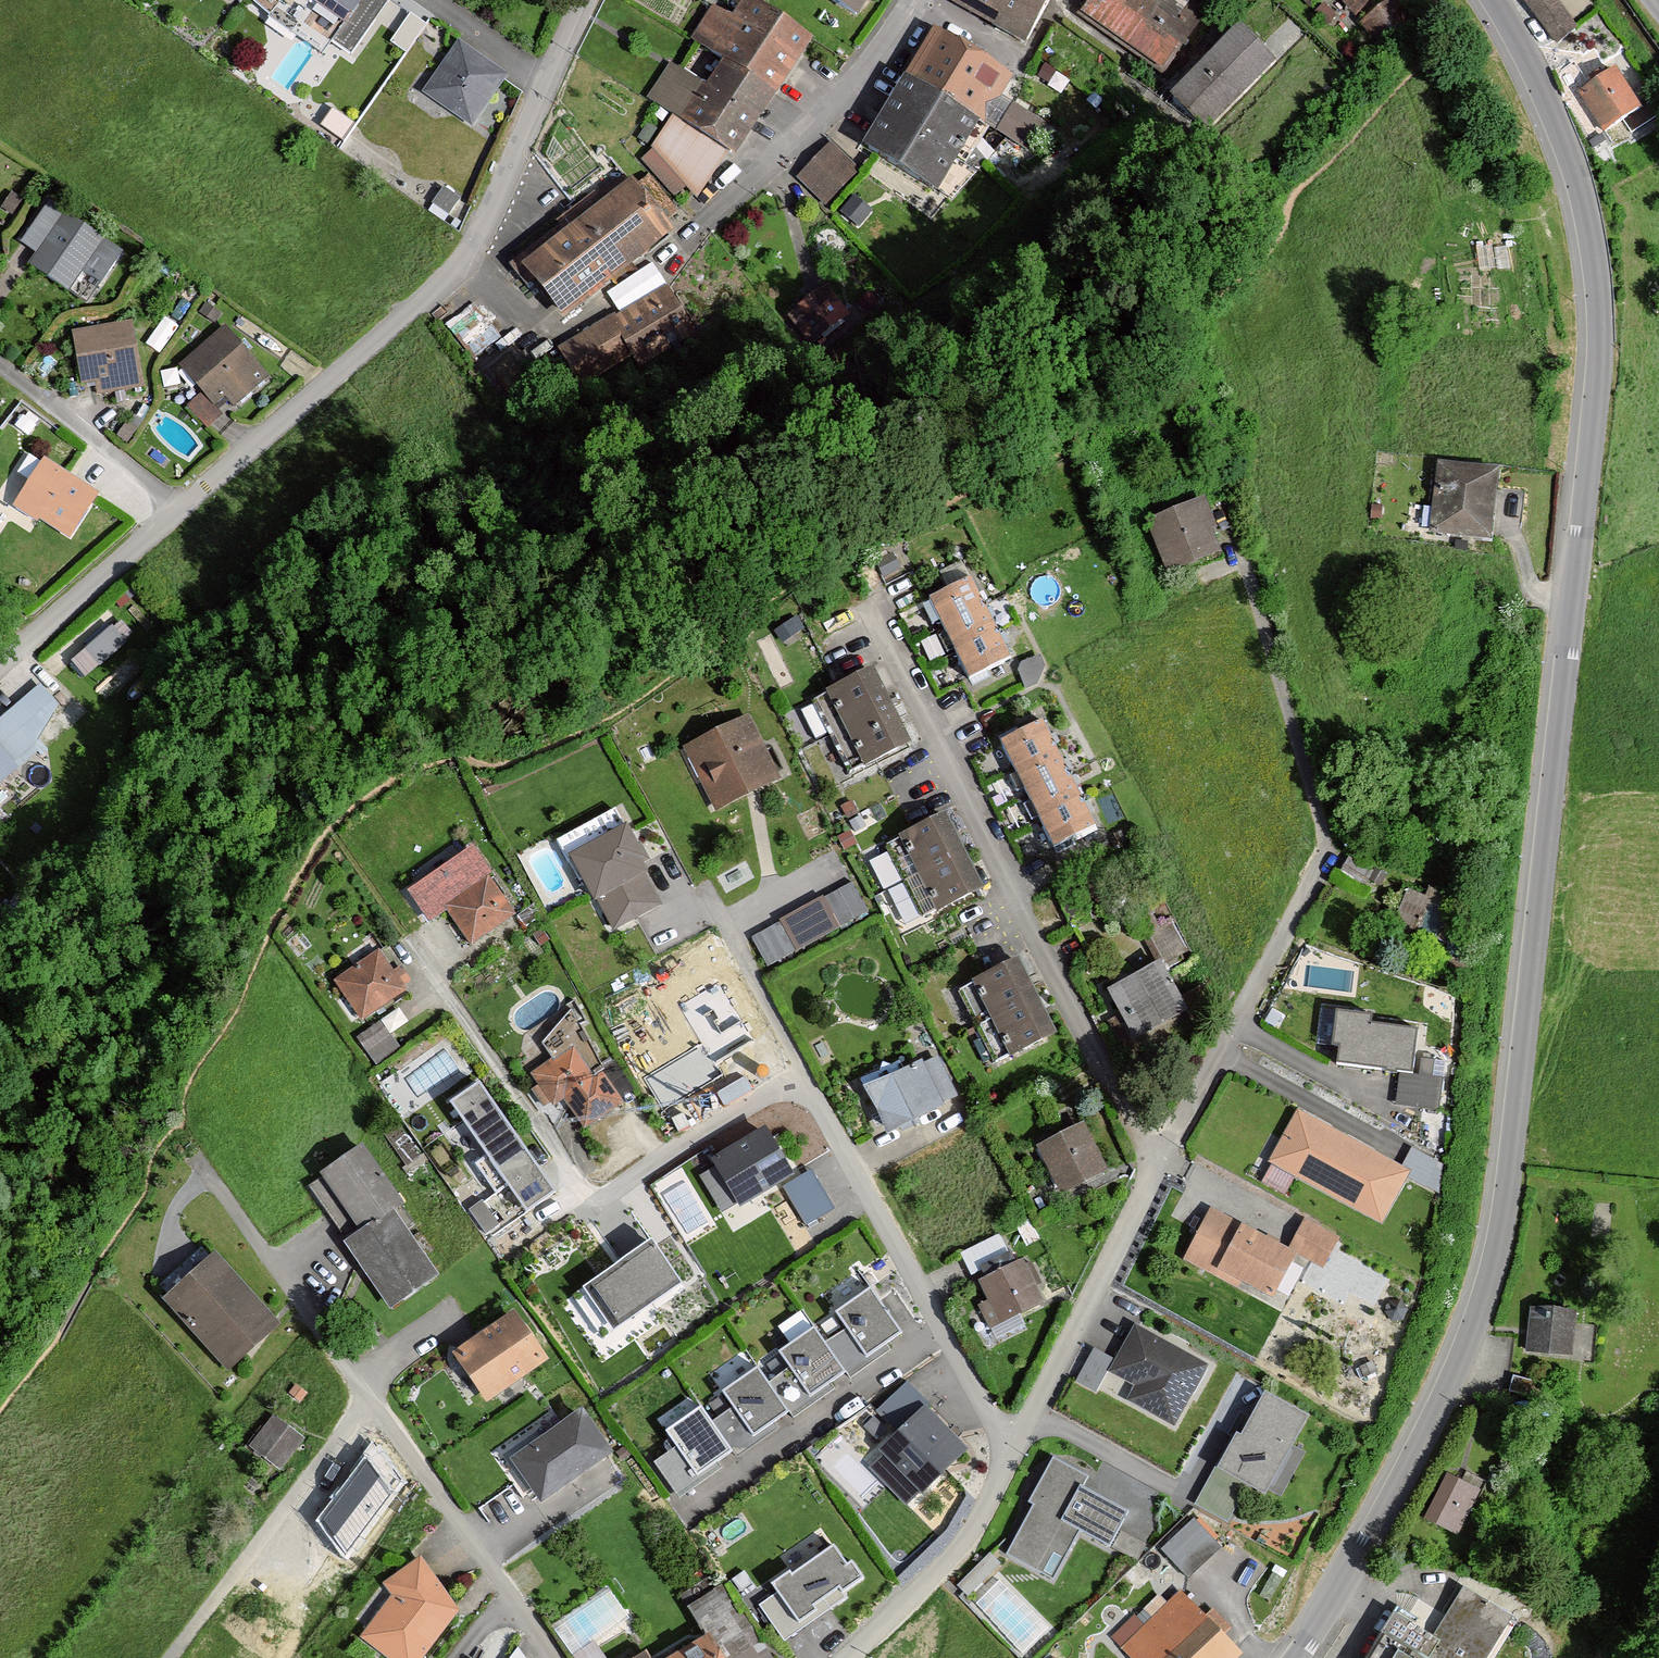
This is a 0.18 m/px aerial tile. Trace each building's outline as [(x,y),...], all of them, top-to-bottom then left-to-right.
[(323,51),(331,41),(349,54),(389,0),(254,0),(323,51)] [(856,14),(865,0),(835,0),(856,14)] [(959,2),(1028,33),(1043,0),(960,0),(959,2)] [(1126,0),(1087,0),(1083,6),(1164,63),(1180,37),(1150,16),(1126,0)] [(1161,0),(1126,0),(1150,16),(1161,0)] [(1367,0),(1346,0),(1355,11),(1367,0)] [(1555,44),(1574,30),(1552,0),(1522,0),(1555,44)] [(777,93),(813,40),(761,2),(742,29),(714,9),(694,36),(724,57),(777,93)] [(1411,25),(1396,2),(1362,25),(1377,48),(1411,25)] [(410,47),(429,17),(413,6),(393,35),(410,47)] [(1204,131),(1273,63),(1241,30),(1171,98),(1204,131)] [(933,33),(866,145),(935,186),(1002,74),(933,33)] [(425,92),(470,123),(502,77),(457,45),(425,92)] [(647,97),(734,156),(777,93),(724,57),(704,87),(669,64),(647,97)] [(1614,70),(1579,93),(1604,132),(1639,109),(1614,70)] [(860,167),(830,138),(796,174),(827,202),(860,167)] [(562,319),(665,234),(624,185),(521,270),(562,319)] [(26,261),(86,301),(121,247),(46,197),(19,238),(34,248),(26,261)] [(696,328),(667,282),(613,315),(636,351),(643,361),(696,328)] [(851,313),(826,282),(787,313),(811,344),(851,313)] [(612,312),(558,346),(582,385),(636,351),(613,315),(612,312)] [(139,376),(131,319),(72,327),(80,385),(139,376)] [(223,410),(264,373),(221,326),(180,363),(223,410)] [(1495,467),(1435,461),(1428,529),(1488,535),(1495,467)] [(16,507),(67,538),(93,494),(42,464),(16,507)] [(1201,497),(1144,520),(1167,573),(1223,550),(1201,497)] [(972,579),(932,599),(971,677),(1011,657),(972,579)] [(123,613),(71,651),(85,670),(136,631),(123,613)] [(874,668),(828,690),(866,769),(912,747),(874,668)] [(70,722),(39,686),(0,720),(0,783),(70,722)] [(748,715),(682,747),(713,809),(779,777),(748,715)] [(1044,721),(1002,741),(1055,847),(1096,826),(1044,721)] [(945,816),(898,839),(935,915),(982,892),(945,816)] [(644,854),(625,820),(567,852),(612,932),(662,903),(644,872),(648,870),(640,857),(644,854)] [(886,882),(903,873),(889,845),(871,853),(886,882)] [(516,912),(487,871),(439,903),(468,945),(516,912)] [(869,909),(853,880),(752,937),(769,965),(869,909)] [(1467,904),(1407,881),(1389,927),(1449,951),(1467,904)] [(403,991),(375,948),(330,978),(358,1021),(403,991)] [(1191,1009),(1162,958),(1108,988),(1136,1039),(1191,1009)] [(1021,959),(974,982),(1011,1058),(1058,1035),(1021,959)] [(750,1041),(718,986),(684,1006),(704,1041),(645,1076),(664,1109),(721,1076),(713,1062),(750,1041)] [(569,1010),(541,1039),(552,1056),(526,1073),(549,1109),(563,1101),(581,1128),(622,1102),(601,1069),(604,1069),(578,1023),(586,1019),(574,999),(566,1004),(569,1010)] [(1419,1020),(1341,1013),(1336,1066),(1399,1072),(1396,1103),(1440,1107),(1444,1060),(1416,1058),(1419,1020)] [(376,1050),(397,1037),(385,1015),(363,1028),(376,1050)] [(939,1055),(925,1062),(943,1102),(958,1095),(939,1055)] [(925,1062),(923,1058),(866,1085),(888,1130),(944,1104),(943,1102),(925,1062)] [(554,1191),(476,1081),(448,1101),(526,1210),(554,1191)] [(1411,1169),(1295,1111),(1266,1167),(1382,1226),(1411,1169)] [(1082,1124),(1037,1146),(1060,1192),(1105,1169),(1082,1124)] [(793,1173),(765,1125),(712,1157),(740,1204),(793,1173)] [(362,1146),(321,1175),(359,1229),(343,1240),(390,1307),(436,1275),(393,1213),(404,1206),(362,1146)] [(783,1180),(807,1219),(837,1201),(813,1162),(783,1180)] [(1290,1248),(1211,1206),(1181,1260),(1240,1291),(1244,1284),(1276,1301),(1302,1254),(1290,1248)] [(1307,1218),(1290,1248),(1302,1254),(1325,1266),(1341,1236),(1307,1218)] [(680,1281),(650,1238),(596,1275),(581,1286),(611,1329),(680,1281)] [(215,1254),(163,1301),(226,1370),(278,1324),(215,1254)] [(1020,1259),(974,1283),(996,1327),(1043,1303),(1020,1259)] [(902,1331),(871,1286),(834,1311),(846,1327),(827,1341),(847,1370),(851,1376),(891,1348),(886,1342),(902,1331)] [(1576,1309),(1529,1305),(1525,1355),(1572,1358),(1576,1309)] [(545,1360),(510,1311),(450,1355),(485,1404),(545,1360)] [(1209,1362),(1135,1323),(1110,1371),(1137,1385),(1129,1400),(1176,1425),(1209,1362)] [(827,1341),(815,1324),(777,1350),(788,1366),(768,1380),(789,1410),(794,1417),(835,1388),(831,1382),(847,1370),(827,1341)] [(1093,1340),(1078,1375),(1099,1384),(1115,1349),(1093,1340)] [(768,1380),(757,1364),(719,1391),(730,1406),(712,1419),(734,1451),(737,1455),(776,1428),(772,1422),(789,1410),(768,1380)] [(307,1395),(295,1387),(289,1396),(301,1404),(307,1395)] [(1313,1416),(1267,1391),(1243,1435),(1239,1433),(1219,1468),(1269,1495),(1313,1416)] [(712,1419),(701,1404),(662,1430),(674,1447),(652,1462),(678,1499),(722,1468),(718,1462),(734,1451),(712,1419)] [(925,1405),(878,1449),(922,1495),(969,1452),(925,1405)] [(612,1456),(580,1409),(509,1456),(540,1504),(612,1456)] [(297,1436),(268,1415),(242,1450),(271,1471),(297,1436)] [(1095,1474),(1052,1451),(999,1549),(1054,1578),(1078,1534),(1109,1551),(1133,1507),(1089,1484),(1095,1474)] [(391,1492),(363,1455),(318,1515),(345,1557),(391,1492)] [(1478,1489),(1444,1472),(1421,1520),(1456,1536),(1478,1489)] [(1219,1547),(1194,1521),(1163,1550),(1188,1576),(1219,1547)] [(848,1565),(834,1545),(793,1573),(790,1569),(770,1584),(776,1592),(758,1604),(784,1642),(848,1598),(843,1592),(865,1578),(853,1561),(848,1565)] [(418,1557),(381,1583),(390,1596),(361,1637),(388,1657),(420,1657),(456,1607),(418,1557)] [(1177,1587),(1119,1648),(1129,1657),(1233,1657),(1242,1649),(1177,1587)] [(1390,1612),(1365,1657),(1491,1657),(1514,1616),(1465,1589),(1437,1638),(1390,1612)] [(698,1627),(647,1657),(717,1657),(698,1627)] [(514,1647),(506,1657),(523,1657),(514,1647)]
